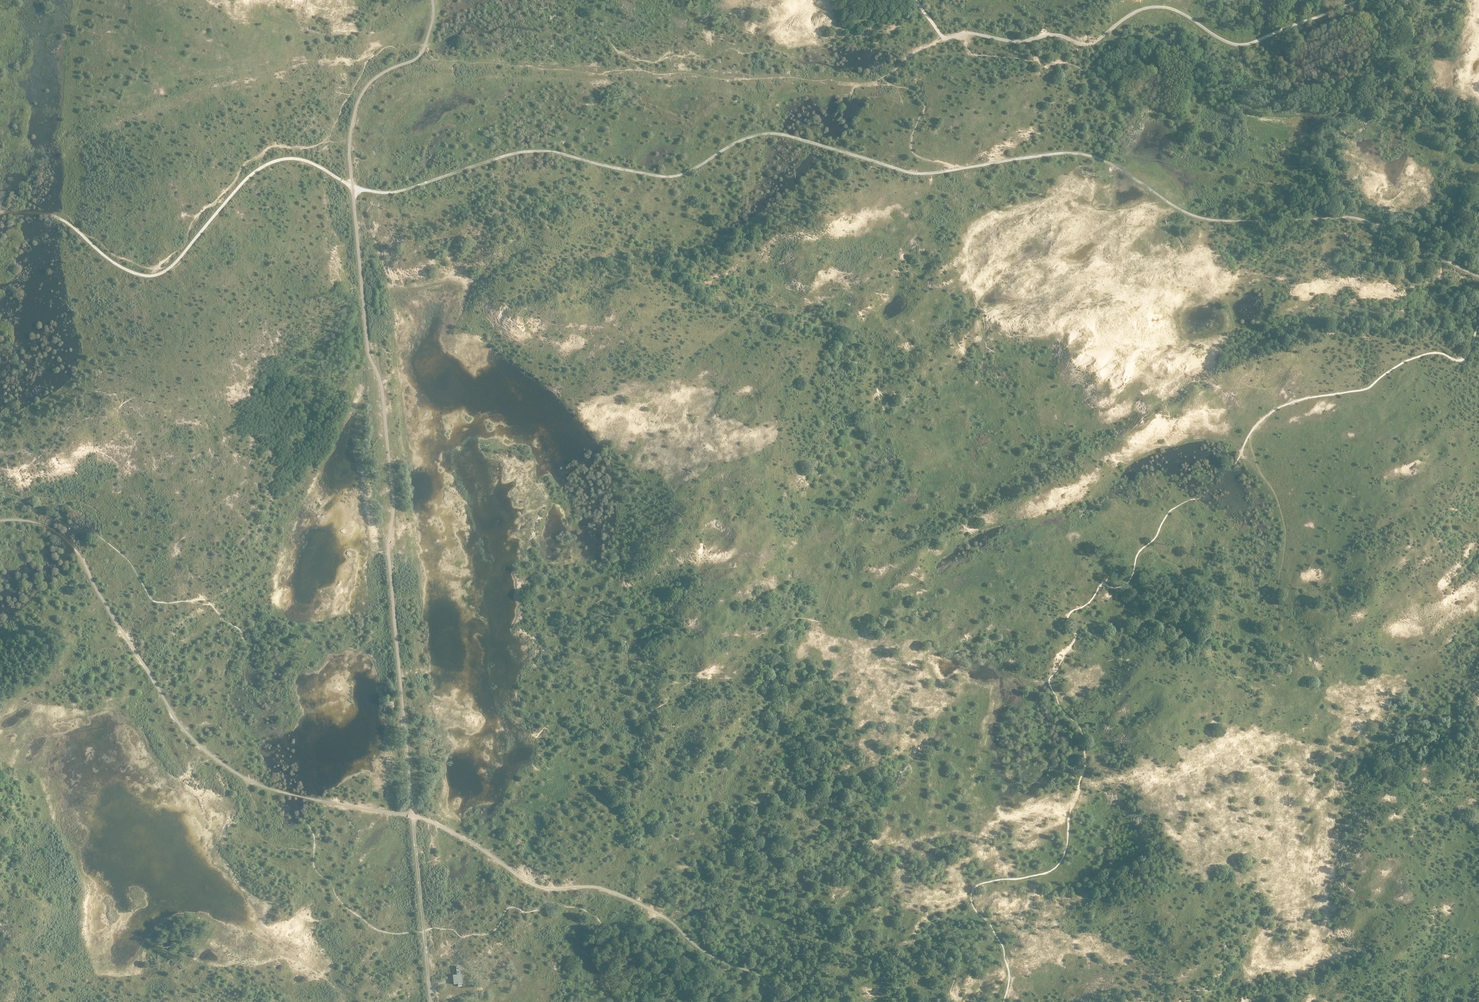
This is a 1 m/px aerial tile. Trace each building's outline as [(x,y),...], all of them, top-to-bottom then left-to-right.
[(454,984),(458,984),(458,986),(462,986),(462,984),(463,984),(462,975),(461,975),(460,967),(456,967),(457,975),(453,976),(454,984)]
